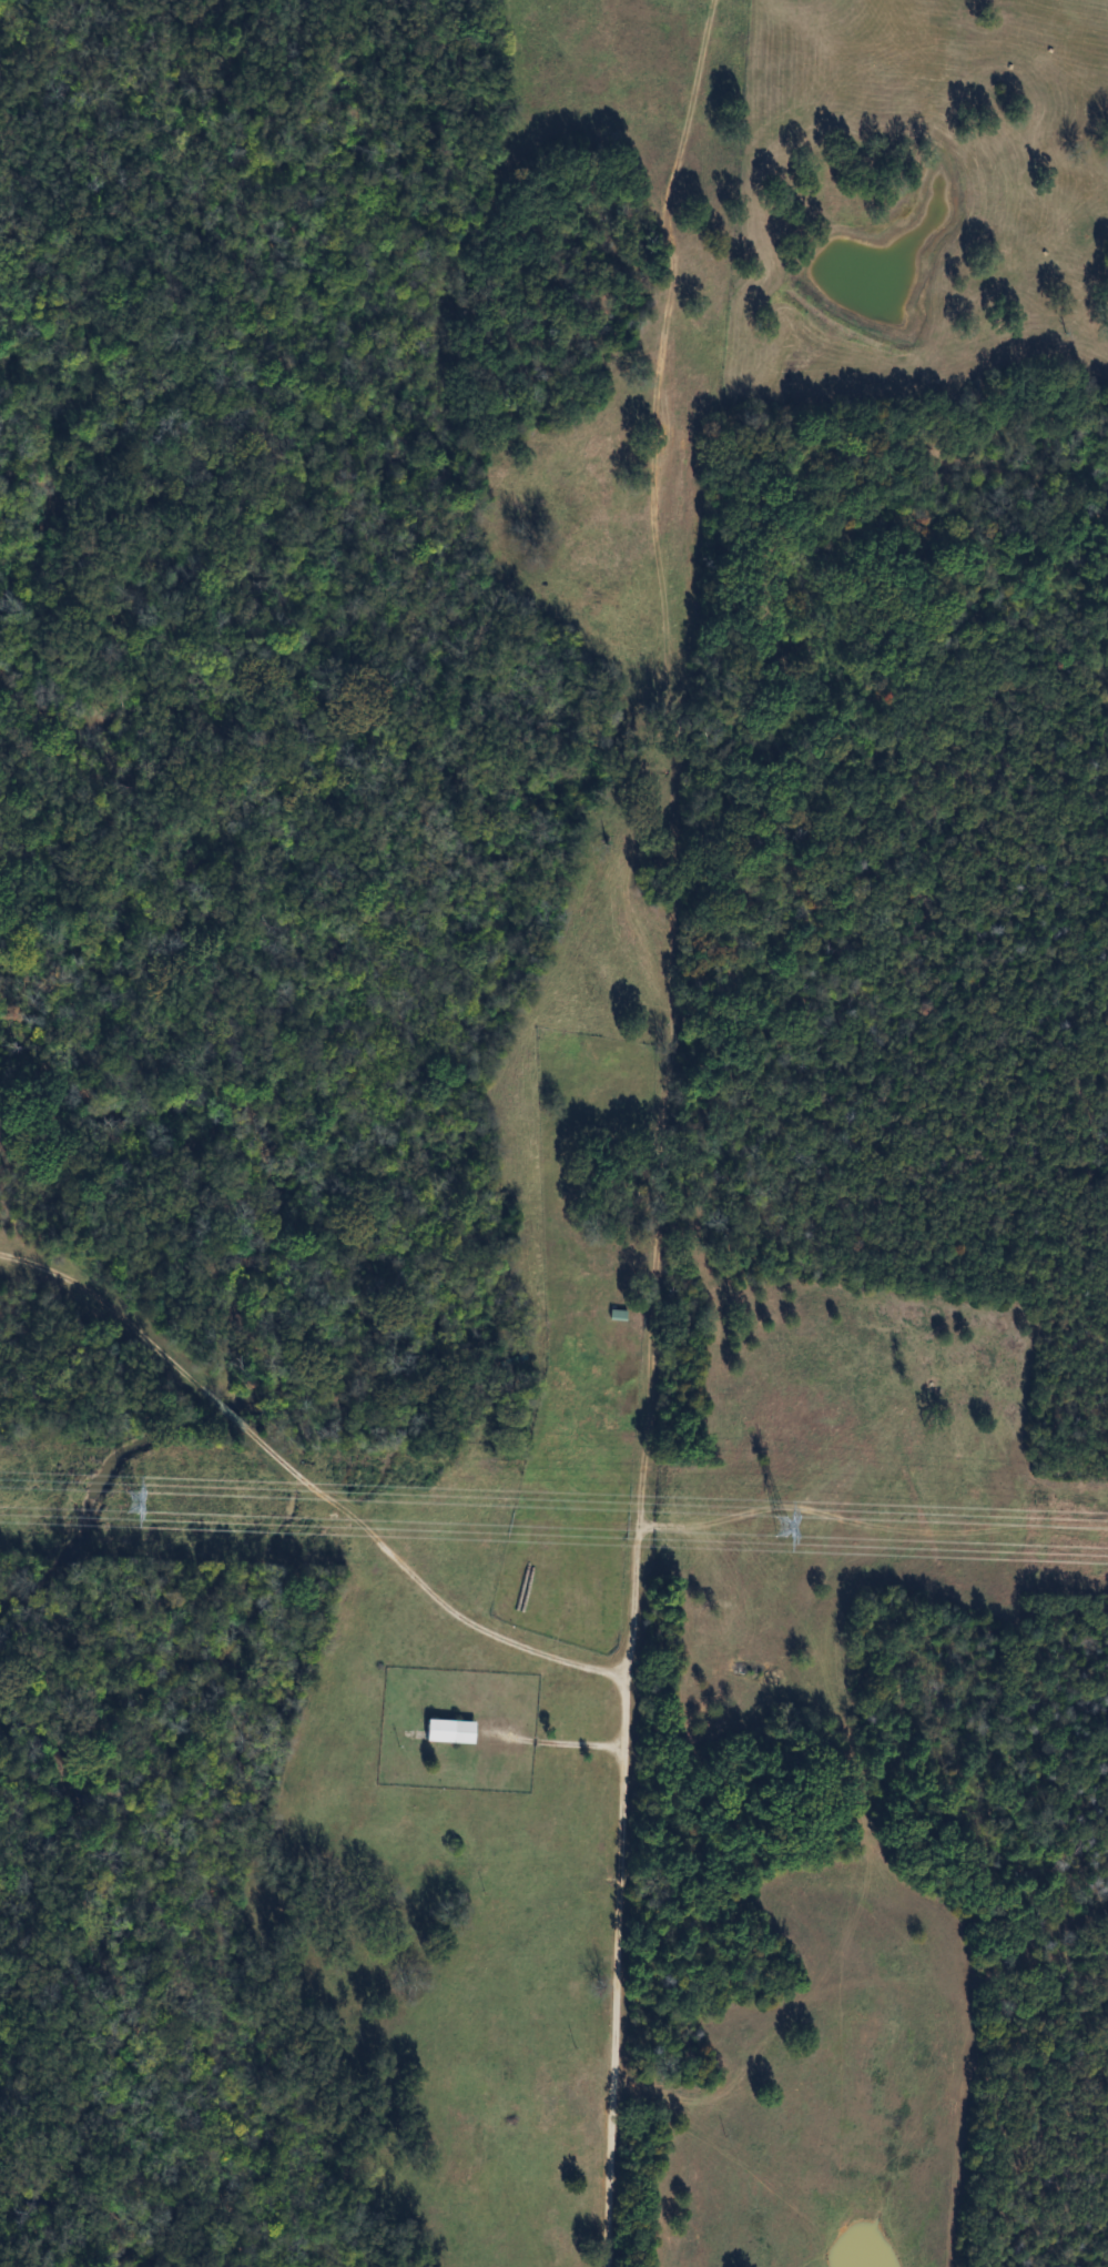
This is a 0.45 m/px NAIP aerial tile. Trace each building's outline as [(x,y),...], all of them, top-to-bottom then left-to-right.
[(473,1743),(473,1721),(426,1721),(426,1743),(473,1743)]
